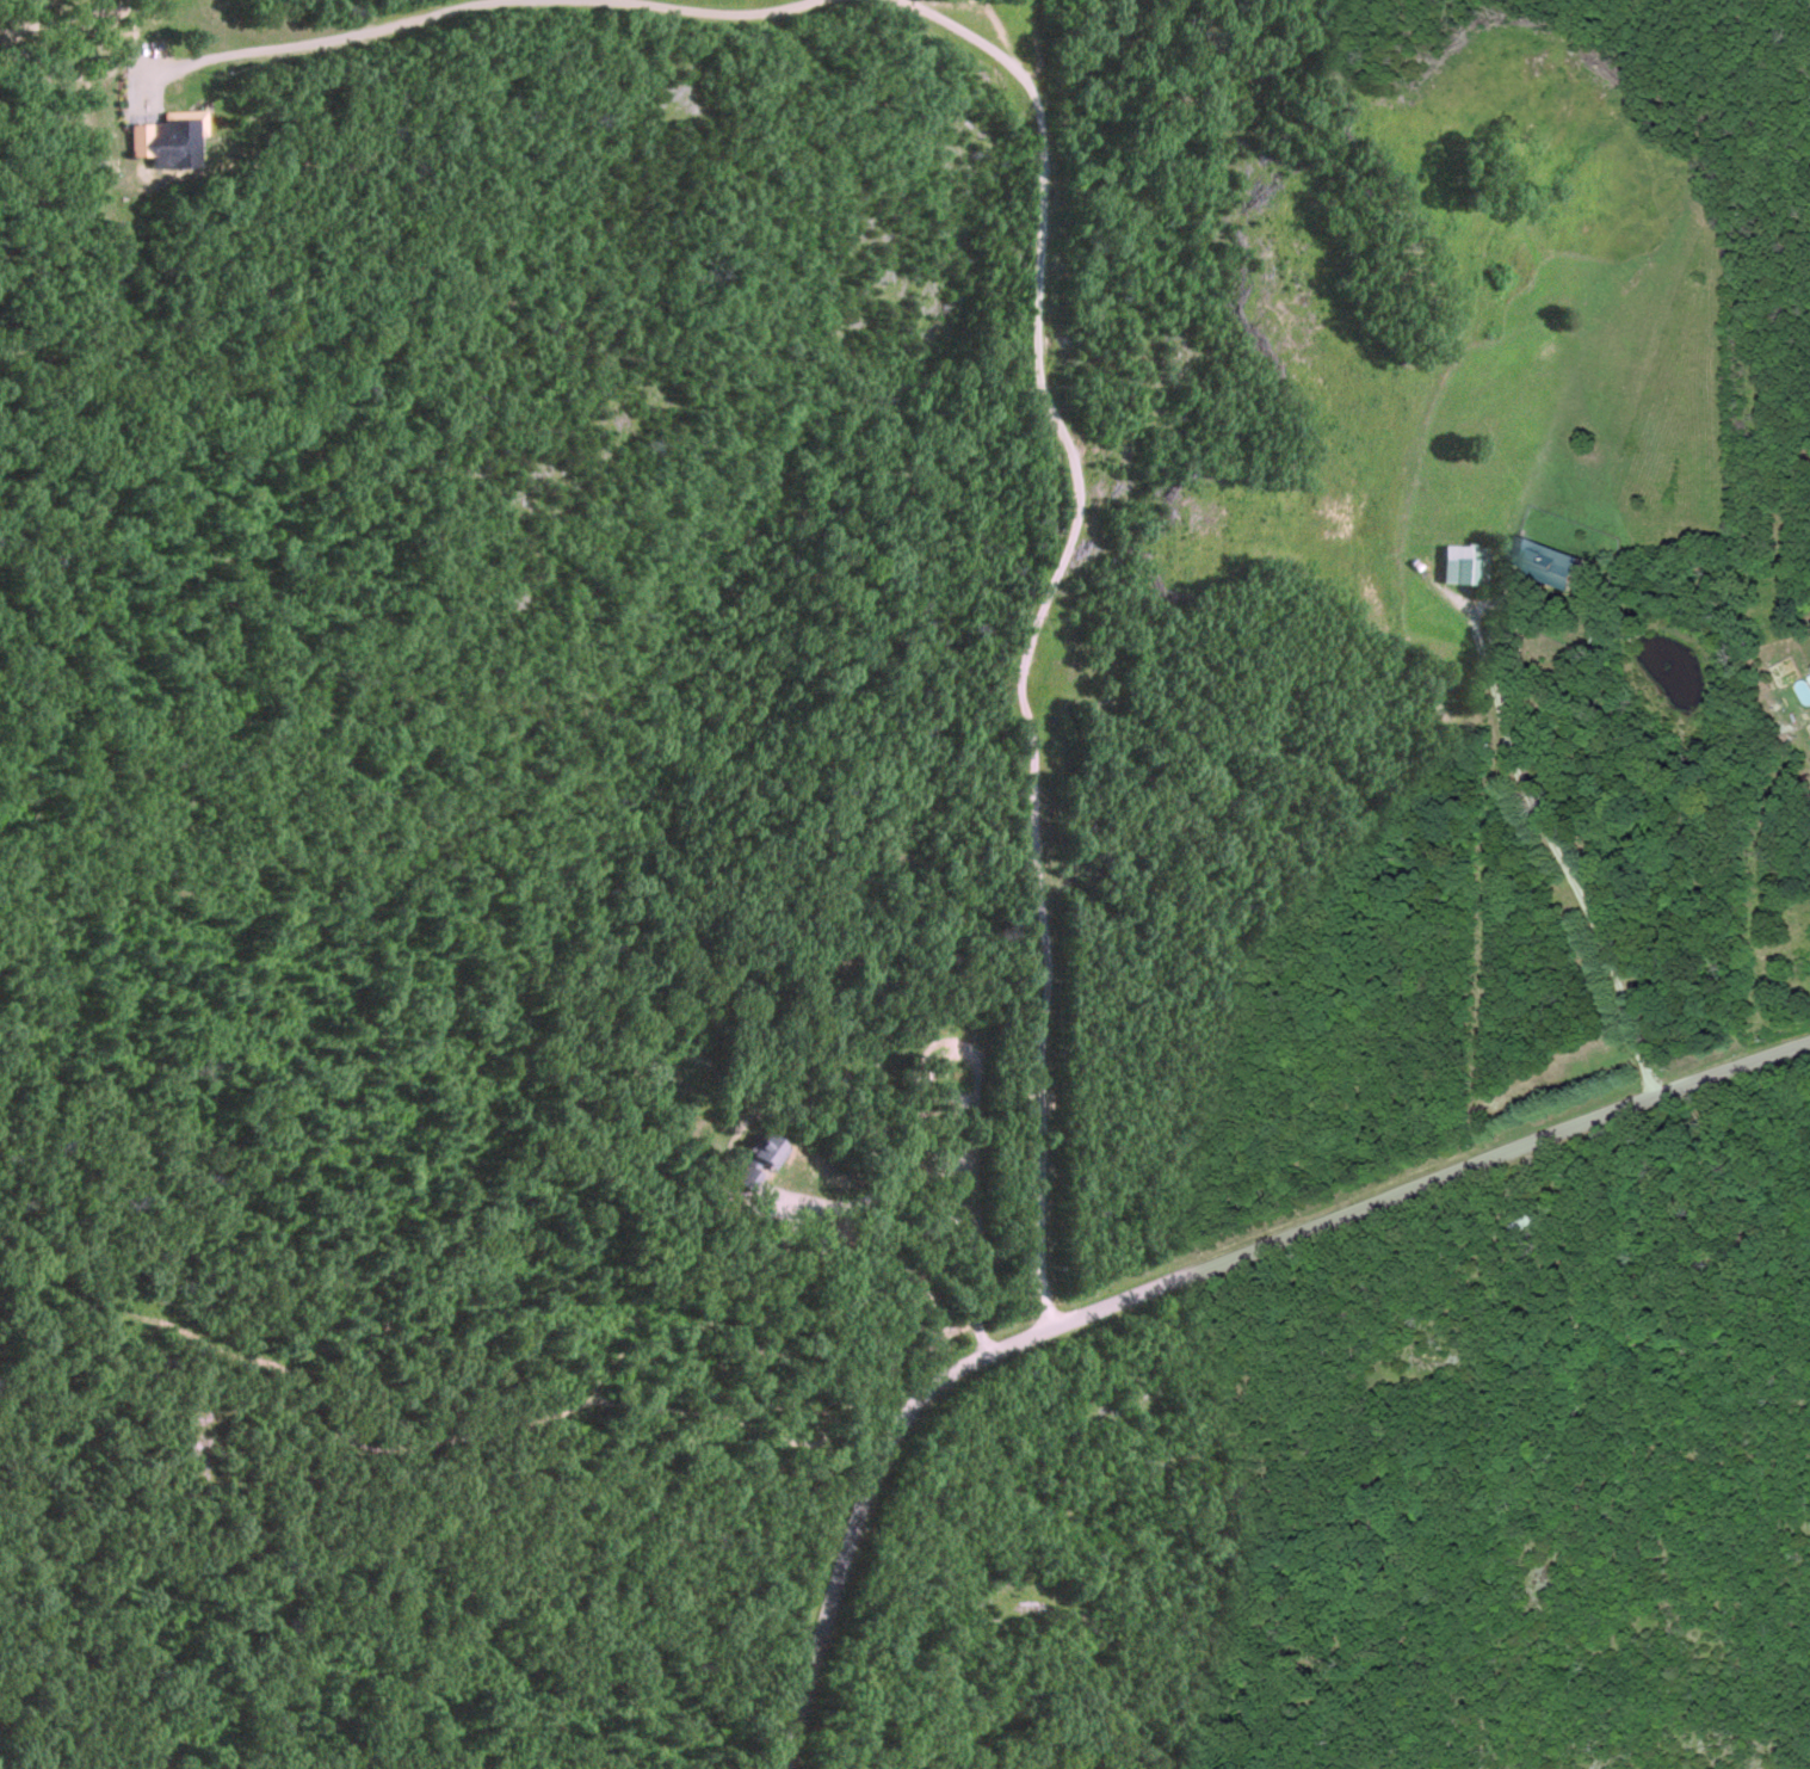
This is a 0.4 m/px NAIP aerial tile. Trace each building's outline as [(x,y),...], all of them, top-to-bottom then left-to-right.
[(135,159),(155,159),(155,172),(202,170),(201,139),(209,138),(208,113),(167,114),(167,125),(134,126),(135,159)] [(1519,559),(1514,573),(1567,590),(1578,558),(1514,537),(1508,555),(1519,559)] [(1485,548),(1466,548),(1466,561),(1441,561),(1441,587),(1485,587),(1485,548)] [(744,1151),(765,1175),(785,1157),(764,1133),(744,1151)]
